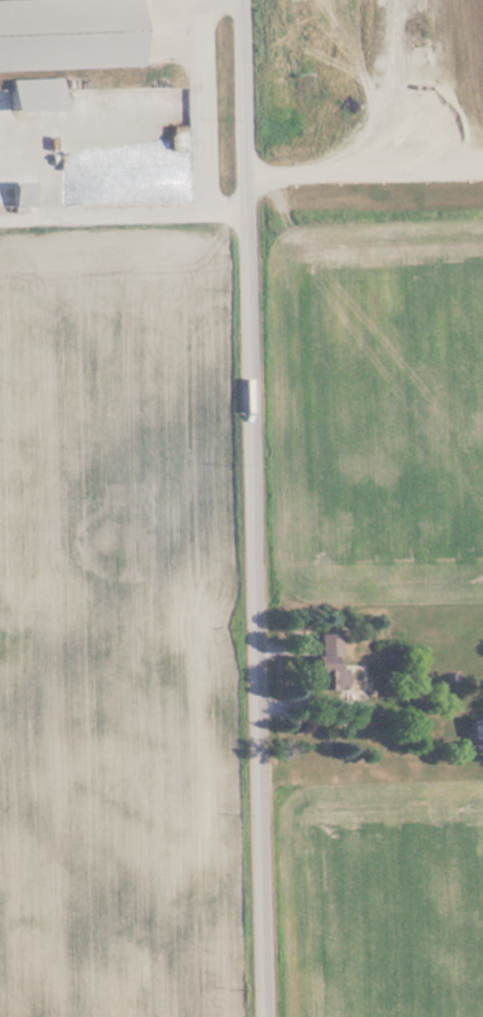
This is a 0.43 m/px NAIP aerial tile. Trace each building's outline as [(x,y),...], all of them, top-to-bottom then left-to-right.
[(141,70),(139,0),(0,0),(0,72),(141,70)] [(186,89),(63,89),(63,155),(85,155),(85,205),(186,205),(186,89)] [(317,692),(347,692),(347,670),(338,670),(338,636),(317,636),(317,692)] [(471,753),(482,753),(482,720),(470,721),(471,753)]
